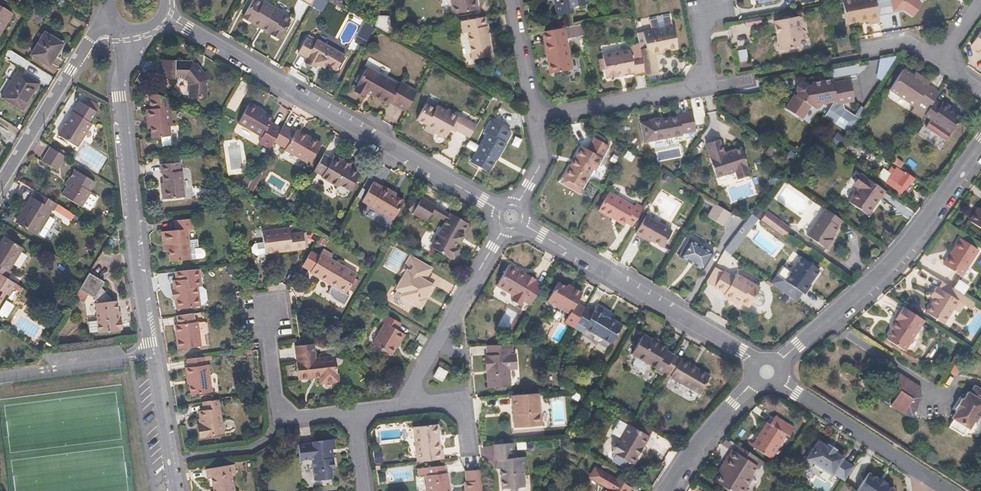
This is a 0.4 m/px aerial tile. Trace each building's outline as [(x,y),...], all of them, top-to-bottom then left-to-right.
[(259,0),(252,0),(242,17),(242,20),(247,23),(250,21),(258,26),(259,24),(262,26),(273,6),(264,0),(263,0),(262,2),(259,0)] [(455,12),(480,8),(479,0),(453,0),(455,12)] [(559,1),(557,1),(560,14),(572,12),(572,6),(591,3),(590,0),(559,0),(559,1)] [(845,4),(849,23),(863,21),(862,16),(866,15),(867,17),(870,17),(870,19),(871,23),(881,21),(877,0),(866,0),(866,1),(845,4)] [(282,11),(273,6),(262,26),(265,27),(264,29),(270,33),(271,36),(276,39),(279,38),(291,18),(281,13),(282,11)] [(0,7),(0,31),(11,13),(0,7)] [(394,32),(391,14),(381,14),(377,24),(392,33),(394,32)] [(464,32),(469,31),(474,58),(494,54),(487,15),(462,20),(464,32)] [(774,25),(775,33),(777,43),(778,49),(797,45),(795,38),(803,37),(799,16),(773,21),(774,25)] [(654,26),(655,32),(675,28),(674,22),(675,22),(675,18),(673,17),(653,21),(652,22),(653,26),(654,26)] [(760,24),(759,17),(743,20),(744,27),(760,24)] [(566,26),(547,29),(552,61),(550,61),(551,71),(573,67),(566,26)] [(642,51),(643,52),(646,71),(647,77),(661,74),(658,57),(657,54),(666,52),(666,53),(681,50),(677,28),(675,28),(655,32),(646,34),(649,50),(645,50),(642,51)] [(547,29),(544,30),(550,61),(552,61),(547,29)] [(62,44),(44,33),(31,55),(48,66),(62,44)] [(315,43),(306,38),(298,52),(307,58),(304,62),(315,69),(318,64),(324,68),(326,64),(336,71),(345,56),(317,40),(315,43)] [(632,48),(604,53),(608,76),(610,75),(610,77),(619,75),(619,73),(626,72),(636,70),(636,72),(646,71),(643,52),(633,54),(632,48)] [(894,58),(894,56),(878,59),(875,78),(881,81),(894,58)] [(176,59),(161,59),(161,78),(176,78),(176,77),(185,77),(191,83),(191,96),(208,96),(208,79),(203,73),(196,63),(193,60),(176,60),(176,59)] [(198,62),(196,63),(203,73),(206,71),(198,62)] [(13,69),(17,71),(1,98),(22,112),(38,84),(25,76),(29,70),(17,63),(13,69)] [(855,64),(830,68),(831,77),(856,74),(855,64)] [(357,85),(358,85),(357,87),(367,92),(368,90),(370,88),(375,91),(373,93),(390,103),(392,101),(407,109),(418,90),(403,82),(401,84),(369,65),(357,85)] [(206,71),(203,73),(208,79),(217,77),(210,68),(206,71)] [(905,70),(892,90),(916,107),(917,105),(927,112),(935,99),(940,93),(930,86),(932,83),(923,77),(921,80),(914,76),(905,70)] [(797,85),(796,88),(797,93),(796,95),(794,94),(792,96),(809,107),(809,106),(812,108),(816,107),(818,104),(831,101),(832,104),(849,101),(845,80),(828,84),(827,80),(806,84),(806,86),(803,86),(802,85),(797,85)] [(151,108),(147,109),(148,123),(151,122),(151,129),(153,139),(171,137),(170,127),(173,126),(170,99),(149,89),(151,108)] [(87,107),(83,104),(69,127),(88,138),(103,115),(100,113),(106,102),(94,95),(87,107)] [(809,107),(792,96),(785,108),(802,118),(809,107)] [(927,112),(925,115),(932,120),(952,133),(962,117),(954,112),(949,109),(951,107),(951,106),(943,100),(941,103),(935,99),(927,112)] [(263,107),(252,101),(240,121),(264,135),(261,140),(271,146),(276,139),(283,127),(272,121),(275,117),(265,111),(262,109),(263,107)] [(427,101),(417,117),(426,122),(424,127),(434,133),(436,130),(445,135),(450,127),(453,122),(458,124),(456,128),(471,136),(478,123),(464,115),(462,118),(458,115),(459,113),(449,107),(448,108),(438,103),(437,106),(427,101)] [(831,105),(824,116),(847,131),(855,118),(831,105)] [(917,105),(916,107),(913,111),(923,118),(925,115),(927,112),(917,105)] [(665,117),(655,119),(659,139),(687,134),(686,131),(699,129),(696,110),(682,112),(682,114),(673,116),(673,119),(666,120),(665,117)] [(488,131),(491,133),(474,162),(491,172),(498,159),(497,158),(501,151),(503,152),(509,143),(506,142),(513,131),(494,120),(488,131)] [(952,133),(932,120),(927,128),(946,141),(952,133)] [(283,127),(276,139),(291,147),(290,149),(315,164),(327,143),(307,132),(305,136),(299,132),(284,124),(283,127)] [(586,146),(579,158),(582,160),(578,167),(575,165),(567,178),(586,189),(595,172),(598,174),(613,147),(600,139),(593,150),(586,146)] [(713,157),(712,157),(717,174),(729,171),(730,174),(738,172),(740,180),(752,177),(750,168),(751,168),(747,151),(738,153),(737,150),(727,153),(723,139),(709,142),(713,157)] [(45,163),(59,172),(67,158),(53,149),(45,163)] [(325,152),(315,170),(324,174),(323,176),(339,185),(338,187),(339,192),(344,195),(348,193),(360,172),(350,166),(352,163),(344,159),(336,154),(334,157),(325,152)] [(905,163),(897,157),(893,163),(901,169),(905,163)] [(163,173),(166,173),(167,183),(167,189),(164,190),(165,199),(186,197),(184,171),(182,172),(181,163),(162,164),(163,173)] [(904,173),(897,168),(886,183),(897,191),(901,186),(905,189),(913,177),(905,171),(904,173)] [(71,180),(73,181),(64,196),(84,208),(85,206),(92,195),(93,193),(92,192),(97,183),(77,171),(71,180)] [(852,186),(856,189),(847,202),(867,215),(884,191),(861,175),(852,186)] [(567,178),(565,182),(583,193),(586,189),(567,178)] [(376,180),(365,199),(396,218),(407,200),(397,194),(398,193),(393,190),(394,188),(385,183),(384,185),(376,180)] [(636,205),(611,190),(600,209),(613,217),(614,215),(627,223),(628,221),(634,225),(645,206),(638,202),(636,205)] [(26,210),(30,212),(22,225),(39,236),(54,210),(56,212),(60,206),(40,194),(36,199),(34,198),(26,210)] [(92,195),(85,206),(92,211),(99,199),(92,195)] [(437,205),(423,197),(415,211),(429,219),(434,211),(437,206),(437,205)] [(731,212),(716,202),(708,216),(723,225),(731,212)] [(975,211),(966,224),(980,233),(980,204),(976,212),(975,211)] [(437,206),(434,211),(448,219),(451,214),(437,206)] [(30,212),(26,210),(18,223),(22,225),(30,212)] [(768,210),(762,218),(785,235),(791,226),(768,210)] [(844,221),(828,210),(809,236),(829,250),(835,242),(833,240),(837,234),(841,228),(840,227),(844,221)] [(451,214),(448,219),(432,245),(451,257),(452,255),(455,258),(461,248),(457,246),(460,241),(461,242),(467,232),(466,231),(471,222),(452,211),(451,214)] [(760,217),(753,212),(747,220),(754,225),(760,217)] [(649,214),(639,230),(665,245),(675,229),(649,214)] [(614,215),(613,217),(626,225),(627,223),(614,215)] [(178,231),(164,232),(165,244),(170,244),(171,251),(172,262),(192,260),(190,240),(189,230),(195,229),(194,219),(177,221),(178,231)] [(738,246),(754,225),(747,220),(731,241),(738,246)] [(290,229),(263,232),(264,241),(266,254),(274,253),(274,250),(282,249),(283,252),(305,249),(303,232),(290,234),(290,229)] [(715,252),(690,237),(679,255),(704,270),(715,252)] [(9,281),(14,273),(12,272),(26,250),(8,239),(0,251),(0,275),(9,281)] [(199,240),(190,240),(192,260),(204,258),(206,256),(206,250),(204,248),(200,249),(199,240)] [(974,252),(956,240),(939,266),(958,278),(974,252)] [(266,254),(264,241),(255,242),(252,246),(253,252),(257,255),(266,254)] [(738,246),(731,241),(726,248),(732,253),(738,246)] [(323,249),(311,270),(333,283),(332,285),(331,287),(329,293),(330,294),(333,299),(344,305),(350,296),(346,294),(349,289),(355,278),(357,274),(330,258),(332,255),(323,249)] [(386,266),(398,273),(406,259),(394,252),(386,266)] [(821,269),(804,257),(793,271),(784,265),(778,274),(805,292),(821,269)] [(404,281),(403,280),(398,289),(403,291),(401,294),(400,294),(398,294),(396,297),(397,302),(400,304),(403,303),(404,302),(412,306),(414,303),(420,306),(424,298),(421,297),(424,292),(427,294),(429,295),(434,286),(425,281),(431,269),(411,258),(403,272),(408,275),(404,281)] [(179,282),(176,283),(177,291),(178,301),(179,310),(203,307),(203,306),(200,289),(204,288),(201,269),(177,273),(179,282)] [(311,270),(310,272),(332,285),(333,283),(311,270)] [(82,289),(95,297),(100,334),(122,332),(121,330),(125,330),(123,319),(120,320),(120,314),(118,301),(111,302),(103,288),(106,282),(92,272),(89,277),(82,289)] [(727,272),(717,287),(728,294),(726,297),(736,303),(738,300),(751,308),(754,303),(760,293),(763,288),(740,274),(738,279),(727,272)] [(522,283),(505,273),(493,295),(510,304),(507,309),(517,315),(520,310),(526,314),(538,294),(531,290),(533,287),(523,281),(522,283)] [(5,300),(13,288),(15,284),(9,281),(0,275),(0,308),(5,300)] [(359,281),(355,278),(349,289),(353,292),(359,281)] [(567,287),(559,282),(548,301),(567,312),(562,320),(576,327),(587,307),(578,302),(584,292),(574,287),(573,290),(567,287)] [(22,288),(15,284),(13,288),(20,293),(22,288)] [(940,284),(936,289),(941,292),(956,302),(963,306),(969,310),(973,305),(940,284)] [(933,300),(929,305),(924,313),(942,325),(952,309),(956,302),(941,292),(936,289),(934,287),(928,297),(931,299),(933,300)] [(204,288),(200,289),(203,306),(206,305),(210,301),(208,291),(204,288)] [(766,297),(760,293),(754,303),(761,307),(765,306),(768,301),(766,297)] [(5,300),(0,308),(0,316),(2,318),(3,316),(6,318),(14,306),(5,300)] [(963,306),(956,302),(952,309),(958,314),(963,306)] [(588,306),(587,307),(576,327),(583,332),(586,327),(613,343),(623,326),(613,321),(607,317),(609,312),(598,306),(595,310),(588,306)] [(894,323),(889,330),(882,340),(900,352),(920,322),(899,308),(891,321),(894,323)] [(616,316),(609,312),(607,317),(613,321),(616,316)] [(196,322),(195,313),(179,315),(180,324),(181,333),(178,333),(179,349),(202,346),(199,322),(196,322)] [(385,322),(388,324),(376,345),(393,355),(398,347),(401,341),(403,342),(407,335),(399,330),(403,324),(389,316),(385,322)] [(229,318),(206,321),(209,345),(209,346),(212,346),(214,355),(229,353),(228,343),(227,335),(231,334),(229,318)] [(209,345),(206,321),(199,322),(202,346),(209,345)] [(655,339),(646,333),(635,353),(658,366),(656,369),(664,373),(665,372),(667,369),(675,354),(668,350),(669,347),(663,343),(655,339)] [(489,355),(486,355),(486,370),(489,370),(490,373),(488,374),(489,385),(510,384),(509,368),(517,368),(516,353),(513,353),(513,343),(509,343),(488,344),(489,355)] [(300,364),(299,364),(301,382),(323,379),(324,385),(342,382),(338,359),(318,361),(316,346),(299,348),(300,364)] [(675,354),(667,369),(674,373),(672,376),(701,393),(711,375),(675,354)] [(186,376),(188,376),(190,384),(191,394),(212,392),(208,364),(206,365),(204,357),(186,359),(187,367),(184,368),(186,376)] [(449,367),(441,363),(436,372),(443,377),(449,367)] [(954,410),(948,418),(950,419),(949,420),(964,430),(964,429),(966,430),(970,423),(973,424),(979,414),(977,412),(980,407),(980,403),(980,392),(972,386),(967,394),(965,392),(960,400),(954,410)] [(914,399),(902,391),(891,406),(903,414),(914,399)] [(540,392),(515,394),(516,408),(518,407),(518,412),(514,412),(515,427),(542,425),(541,411),(544,411),(543,401),(541,401),(540,392)] [(206,409),(201,410),(204,425),(201,425),(203,437),(226,433),(220,399),(205,401),(206,409)] [(960,400),(958,399),(952,408),(954,410),(960,400)] [(758,437),(757,436),(752,444),(751,446),(769,458),(784,434),(787,436),(793,427),(774,415),(769,423),(767,422),(762,429),(763,430),(758,437)] [(949,420),(948,421),(963,431),(964,430),(949,420)] [(948,421),(944,427),(959,437),(963,431),(948,421)] [(439,424),(415,427),(419,462),(443,459),(442,450),(441,442),(439,442),(438,435),(440,435),(439,424)] [(653,437),(632,424),(621,443),(617,443),(615,447),(616,451),(615,453),(618,454),(632,462),(636,465),(641,457),(639,456),(644,447),(646,448),(653,437)] [(805,457),(813,463),(812,465),(820,471),(822,468),(830,474),(831,472),(843,479),(852,464),(840,457),(842,454),(834,449),(825,443),(817,438),(805,457)] [(313,443),(299,445),(301,461),(312,459),(314,481),(333,479),(332,468),(336,468),(335,458),(332,458),(331,450),(336,450),(335,440),(313,442),(313,443)] [(499,458),(502,458),(503,468),(504,488),(525,486),(524,464),(528,464),(528,455),(516,456),(516,441),(495,443),(496,459),(499,458)] [(827,441),(825,443),(834,449),(836,447),(827,441)] [(726,464),(722,470),(715,480),(732,490),(743,490),(754,475),(751,473),(756,464),(752,461),(755,456),(739,445),(736,451),(731,448),(722,462),(726,464)] [(618,454),(615,459),(616,462),(626,468),(629,467),(632,462),(618,454)] [(212,477),(215,490),(235,490),(232,473),(236,472),(234,464),(206,469),(208,478),(212,477)] [(427,476),(428,490),(451,490),(450,490),(448,473),(446,473),(446,465),(428,468),(429,476),(427,476)] [(597,465),(591,476),(610,487),(617,477),(597,465)] [(467,469),(468,481),(466,481),(467,490),(484,490),(482,468),(467,469)] [(867,472),(856,489),(859,490),(891,490),(893,488),(885,483),(885,482),(876,476),(876,477),(867,472)] [(608,489),(607,490),(632,490),(634,487),(617,476),(617,477),(610,487),(609,490),(608,489)]
